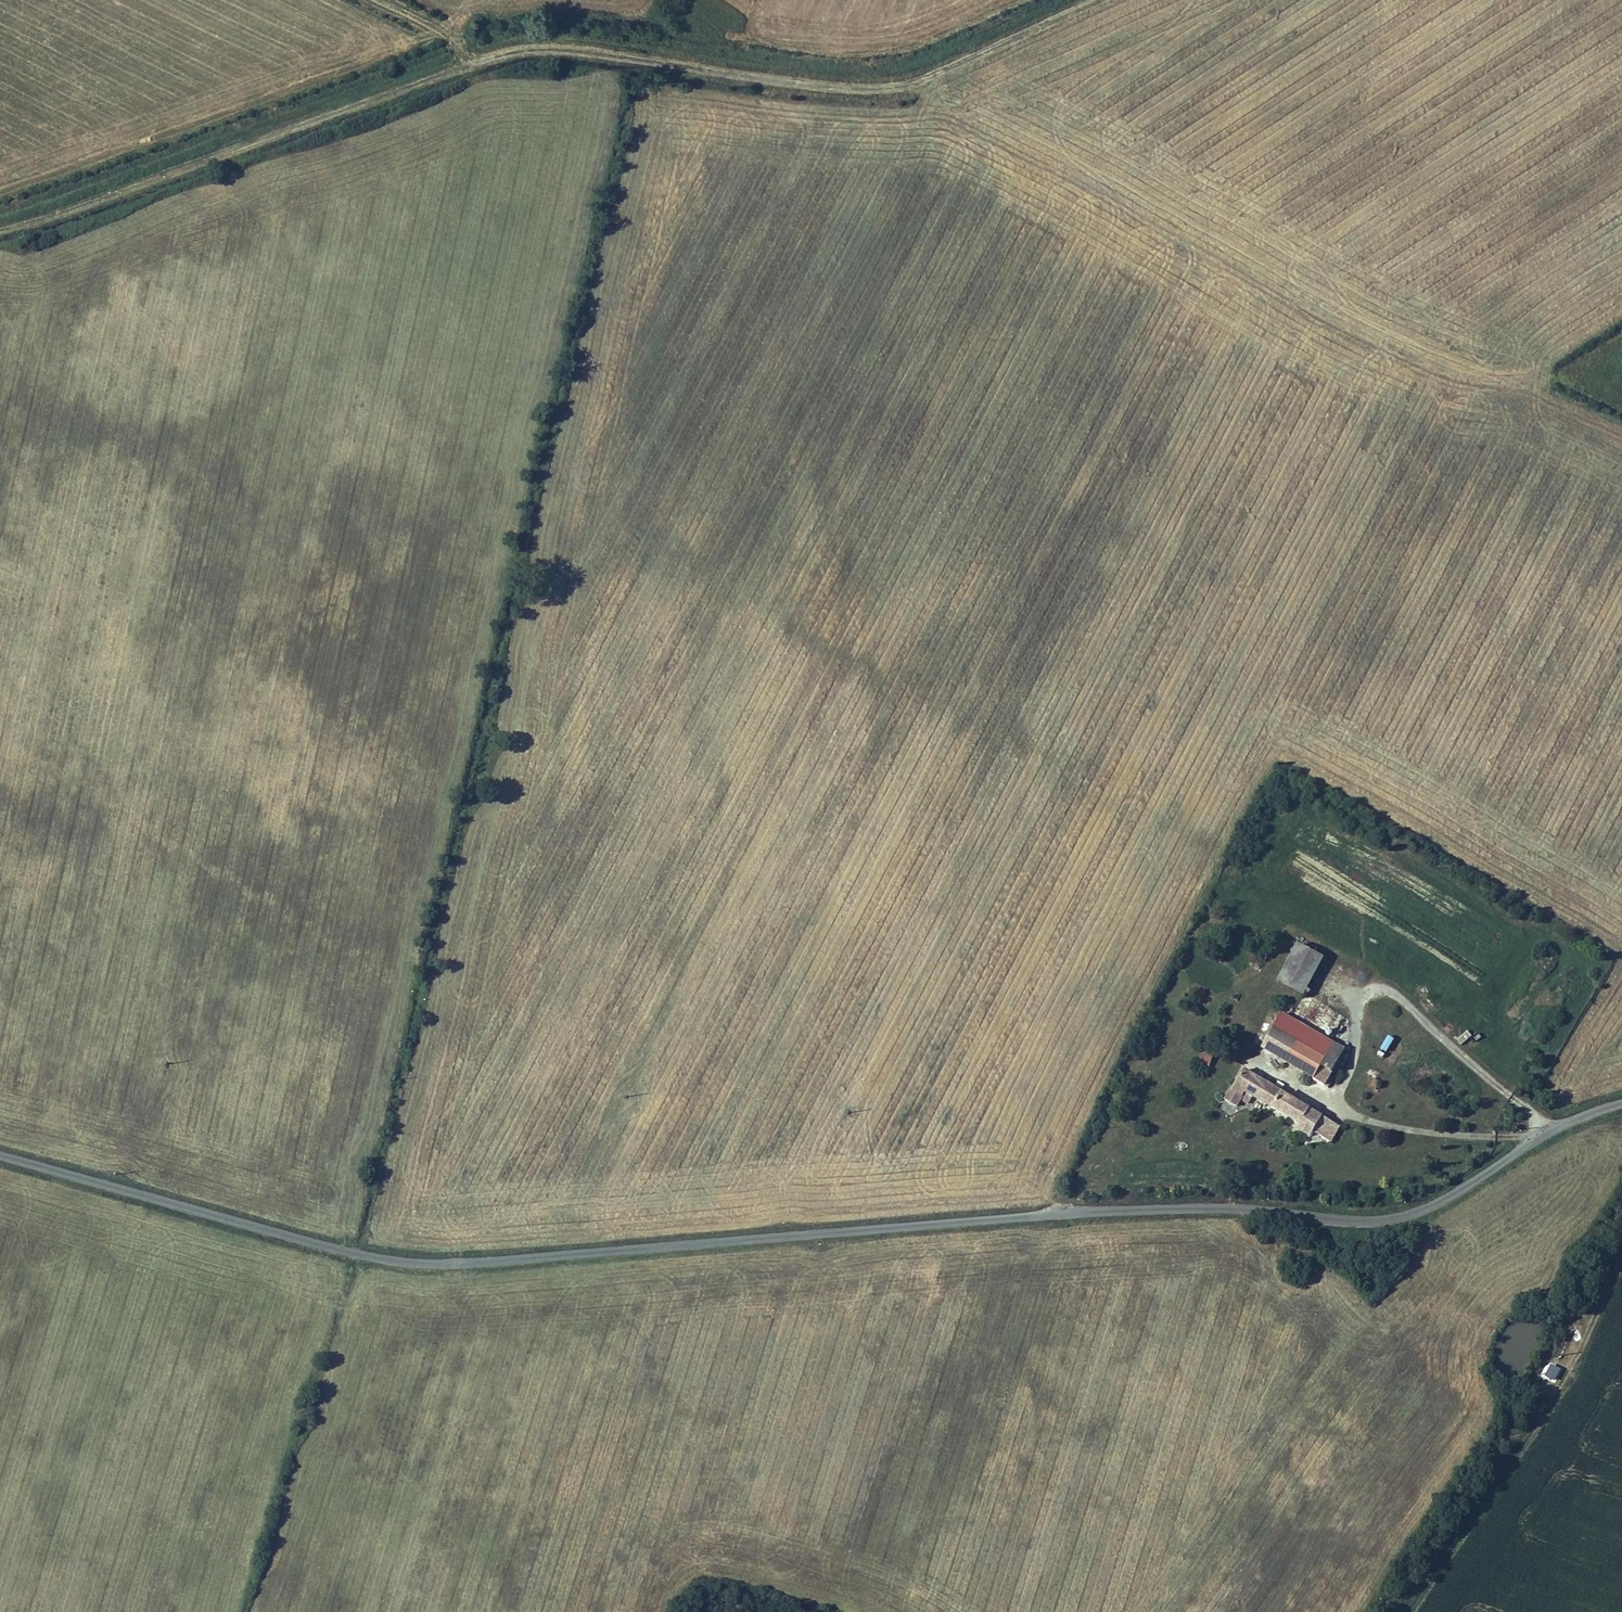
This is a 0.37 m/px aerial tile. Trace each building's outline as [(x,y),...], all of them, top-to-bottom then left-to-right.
[(1312,959),(1288,945),(1267,982),(1293,995),(1312,959)] [(1321,1072),(1334,1047),(1269,1013),(1252,1048),(1308,1077),(1306,1081),(1320,1088),(1327,1076),(1321,1072)] [(1377,1063),(1383,1068),(1392,1056),(1386,1051),(1377,1063)] [(1318,1136),(1326,1120),(1236,1072),(1221,1099),(1235,1107),(1241,1095),(1250,1100),(1245,1109),(1263,1118),(1268,1110),(1318,1136)] [(1259,1178),(1261,1166),(1246,1164),(1244,1175),(1259,1178)]
